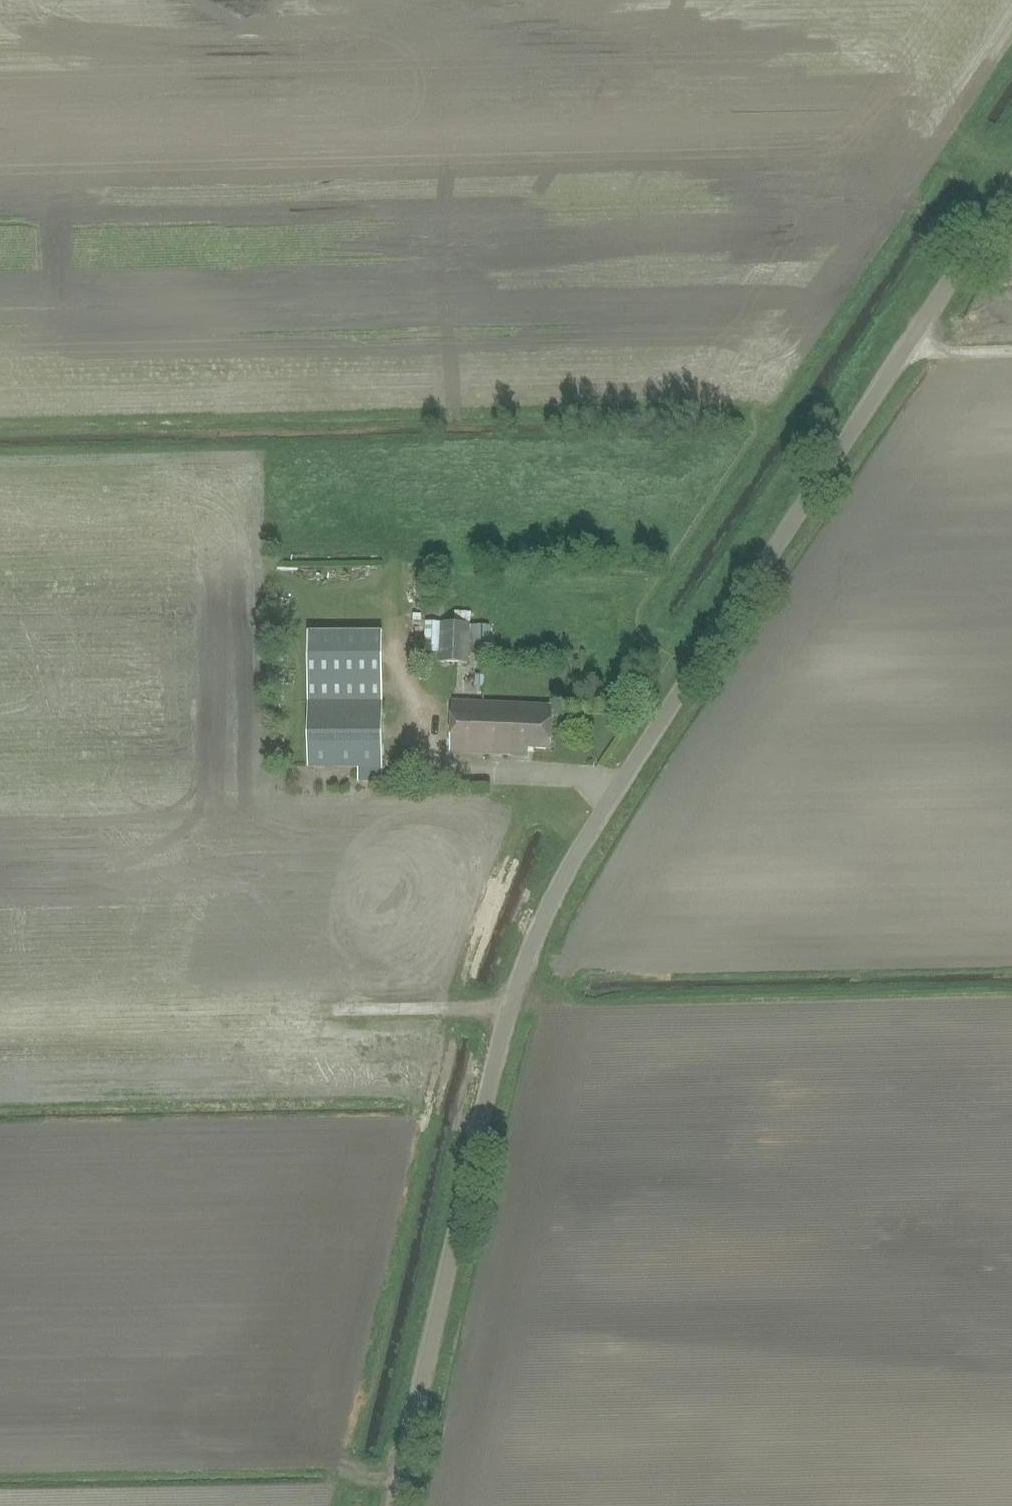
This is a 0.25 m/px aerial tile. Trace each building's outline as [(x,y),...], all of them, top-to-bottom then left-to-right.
[(439,654),(440,625),(422,625),(421,635),(425,635),(425,653),(439,654)] [(468,666),(469,626),(440,625),(439,654),(439,665),(468,666)] [(490,639),(490,627),(477,627),(477,639),(490,639)] [(379,786),(382,633),(310,632),(307,772),(356,773),(356,786),(379,786)] [(527,751),(549,752),(551,708),(452,704),(449,755),(526,758),(527,751)]
